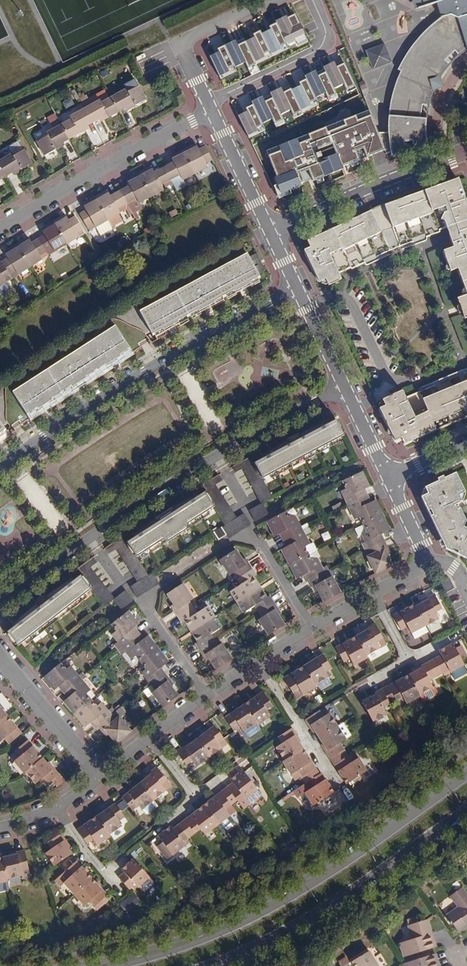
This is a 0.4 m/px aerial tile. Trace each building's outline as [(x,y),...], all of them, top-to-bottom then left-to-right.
[(442,18),(440,19),(428,29),(417,40),(406,54),(398,70),(401,71),(397,84),(391,104),(388,124),(388,133),(377,133),(384,151),(385,154),(392,152),(405,147),(403,143),(413,142),(413,144),(426,139),(425,132),(426,120),(420,119),(421,105),(428,107),(429,101),(433,91),(444,88),(440,78),(449,65),(445,62),(455,51),(459,56),(466,50),(466,49),(466,12),(457,15),(452,0),(423,0),(425,7),(436,3),(442,18)] [(425,7),(423,0),(415,0),(413,1),(416,10),(425,7)] [(457,15),(466,12),(466,0),(452,0),(457,15)] [(315,2),(300,9),(307,27),(322,20),(315,2)] [(287,16),(275,22),(276,23),(287,46),(297,41),(299,46),(310,41),(297,14),(288,18),(287,16)] [(261,34),(271,55),(287,47),(287,46),(276,23),(269,27),(270,30),(261,34)] [(245,42),(254,63),(271,55),(261,34),(260,31),(252,35),(254,38),(245,42)] [(224,46),(235,67),(244,63),(249,72),(257,68),(255,65),(254,63),(245,42),(243,39),(235,43),(234,41),(224,46)] [(385,44),(366,51),(373,70),(392,63),(385,44)] [(209,57),(219,77),(235,69),(235,67),(224,46),(217,50),(218,53),(209,57)] [(272,57),(288,49),(287,47),(271,55),(272,57)] [(272,57),(271,55),(254,63),(255,65),(272,57)] [(334,62),(323,68),(324,69),(333,89),(343,84),(348,93),(356,89),(342,61),(334,64),(334,62)] [(251,76),(259,72),(257,68),(249,72),(251,76)] [(220,80),(236,71),(235,69),(219,77),(220,80)] [(306,80),(314,98),(325,93),(329,102),(337,98),(333,89),(324,69),(316,73),(315,71),(304,77),(306,80)] [(291,90),(299,109),(316,101),(314,98),(306,80),(298,83),(300,86),(291,90)] [(280,88),(269,94),(270,95),(279,113),(289,108),(293,117),(301,113),(300,111),(291,90),(289,86),(281,90),(280,88)] [(48,137),(37,142),(44,156),(56,150),(55,149),(80,135),(78,130),(107,115),(108,117),(133,104),(134,107),(146,100),(138,87),(127,93),(126,90),(101,104),(99,101),(71,117),(72,120),(46,134),(48,137)] [(252,105),(260,122),(270,117),(274,125),(283,121),(279,113),(270,95),(262,99),(261,97),(251,102),(252,105)] [(316,101),(299,109),(300,111),(317,103),(316,101)] [(237,116),(245,134),(262,126),(260,122),(252,105),(245,109),(246,112),(237,116)] [(377,133),(369,111),(308,134),(309,139),(298,143),(296,138),(266,150),(276,177),(274,178),(280,193),(300,186),(300,183),(323,174),(324,176),(342,170),(341,167),(384,151),(377,133)] [(245,134),(246,136),(263,128),(262,126),(245,134)] [(426,139),(413,144),(415,148),(427,144),(426,139)] [(20,167),(21,170),(32,164),(19,142),(8,148),(11,153),(4,158),(0,152),(0,180),(20,167)] [(195,143),(182,150),(184,153),(197,146),(195,143)] [(184,153),(195,174),(208,167),(206,163),(211,160),(205,147),(199,149),(198,146),(197,146),(184,153)] [(406,150),(405,147),(392,152),(393,155),(406,150)] [(184,153),(182,150),(171,156),(172,159),(184,153)] [(174,163),(164,168),(171,180),(180,175),(183,180),(195,174),(184,153),(172,159),(174,163)] [(139,174),(140,176),(154,169),(152,166),(139,174)] [(154,169),(140,176),(152,197),(165,190),(162,185),(171,180),(164,168),(155,172),(154,169)] [(129,183),(140,176),(139,174),(127,180),(129,183)] [(120,192),(127,204),(137,198),(140,204),(152,197),(140,176),(129,183),(130,186),(120,192)] [(350,221),(336,228),(338,230),(332,233),(331,230),(313,239),(315,242),(308,246),(310,248),(303,251),(309,263),(312,262),(315,268),(311,269),(318,282),(324,280),(337,274),(350,268),(351,269),(363,264),(365,265),(368,265),(389,255),(387,251),(400,245),(401,248),(420,241),(423,239),(426,235),(438,231),(438,229),(445,227),(463,220),(466,219),(466,208),(466,204),(459,207),(457,200),(464,198),(457,180),(451,182),(452,185),(446,187),(445,184),(424,191),(425,194),(418,196),(417,194),(403,199),(404,201),(392,206),(391,203),(383,206),(386,213),(373,218),(370,211),(361,216),(363,219),(352,224),(350,221)] [(108,191),(95,198),(96,201),(109,194),(108,191)] [(118,209),(127,204),(120,192),(111,197),(109,194),(96,201),(108,221),(121,214),(118,209)] [(96,201),(95,198),(82,205),(84,208),(96,201)] [(466,204),(464,198),(457,200),(459,207),(466,204)] [(113,230),(108,221),(96,201),(84,208),(86,211),(79,214),(89,232),(95,228),(100,237),(113,230)] [(377,208),(370,211),(373,218),(386,213),(383,206),(377,208)] [(65,214),(53,222),(54,225),(67,217),(65,214)] [(67,217),(54,225),(67,246),(85,235),(75,217),(69,221),(67,217)] [(449,236),(466,229),(463,220),(445,227),(449,236)] [(54,225),(53,222),(41,229),(43,232),(54,225)] [(49,257),(67,246),(54,225),(43,232),(46,235),(38,239),(49,257)] [(466,229),(449,236),(453,246),(442,250),(450,271),(457,268),(464,287),(462,288),(461,291),(462,295),(456,298),(458,304),(465,302),(466,308),(466,230),(466,229)] [(16,245),(18,248),(29,241),(28,238),(16,245)] [(31,269),(49,257),(38,239),(31,244),(29,241),(18,248),(31,269)] [(6,255),(18,248),(16,245),(4,253),(6,255)] [(19,276),(31,269),(18,248),(6,255),(8,258),(1,262),(10,275),(16,271),(19,276)] [(260,279),(258,276),(264,272),(261,266),(255,269),(253,266),(259,262),(255,255),(249,258),(246,253),(175,293),(139,312),(133,300),(125,304),(93,325),(101,337),(18,390),(13,393),(5,381),(0,384),(0,442),(6,437),(4,433),(11,428),(13,431),(43,412),(40,409),(49,403),(51,407),(61,401),(58,397),(66,393),(68,396),(77,390),(75,387),(83,381),(85,385),(94,379),(92,375),(100,371),(102,374),(111,368),(109,365),(117,359),(119,363),(134,354),(150,343),(148,339),(154,336),(156,340),(169,333),(167,329),(175,325),(177,328),(187,323),(185,320),(193,316),(194,319),(204,313),(202,310),(211,306),(213,309),(223,303),(221,300),(228,296),(230,299),(240,294),(237,291),(245,286),(247,290),(258,284),(255,281),(260,279)] [(10,275),(1,262),(0,263),(0,287),(12,279),(10,275)] [(16,271),(10,275),(12,279),(12,280),(19,276),(16,271)] [(340,280),(337,274),(324,280),(326,286),(340,280)] [(458,304),(460,311),(466,309),(466,308),(465,302),(458,304)] [(421,387),(423,390),(406,398),(402,390),(382,400),(385,406),(384,406),(387,412),(381,415),(394,442),(401,438),(404,445),(435,430),(454,422),(451,413),(458,411),(461,419),(466,416),(466,368),(421,387)] [(387,412),(384,406),(378,409),(381,415),(387,412)] [(454,422),(461,419),(458,411),(451,413),(454,422)] [(250,459),(233,467),(236,473),(243,470),(261,504),(250,511),(256,522),(269,515),(263,503),(273,498),(263,479),(344,435),(337,419),(330,422),(305,437),(303,436),(286,445),(287,447),(255,464),(255,463),(253,465),(250,459)] [(369,488),(362,472),(343,481),(347,489),(341,491),(355,520),(360,517),(367,532),(362,534),(369,549),(373,555),(368,557),(376,574),(392,566),(387,555),(384,550),(387,548),(381,535),(390,531),(375,500),(371,502),(366,505),(363,499),(360,492),(365,490),(369,488)] [(424,487),(427,491),(419,495),(430,516),(445,549),(452,552),(453,548),(460,551),(466,535),(466,529),(463,527),(466,521),(460,508),(456,510),(454,505),(462,502),(459,495),(465,493),(456,473),(424,487)] [(222,481),(218,476),(217,477),(202,485),(206,491),(204,492),(205,493),(171,514),(171,513),(160,520),(161,521),(128,542),(127,542),(125,544),(121,538),(105,549),(109,554),(116,550),(137,583),(130,587),(137,598),(159,585),(152,574),(148,576),(137,558),(162,541),(169,543),(188,531),(188,524),(214,507),(226,526),(214,534),(219,541),(226,536),(229,539),(251,525),(244,514),(237,519),(216,485),(222,481)] [(360,492),(363,499),(368,496),(365,490),(360,492)] [(317,586),(319,591),(325,602),(340,594),(332,579),(328,581),(317,559),(312,561),(305,547),(310,545),(302,531),(295,517),(290,519),(286,512),(268,522),(276,537),(280,535),(285,532),(288,539),(291,545),(286,547),(282,549),(298,579),(303,577),(307,575),(310,581),(314,588),(317,586)] [(309,527),(302,531),(310,545),(317,541),(309,527)] [(283,541),(288,539),(285,532),(280,535),(283,541)] [(460,551),(458,555),(464,558),(466,552),(466,535),(460,551)] [(291,545),(288,539),(283,541),(286,547),(291,545)] [(285,626),(277,615),(274,611),(277,609),(269,596),(266,598),(253,578),(256,576),(248,563),(245,565),(243,561),(236,550),(220,561),(230,576),(234,574),(241,585),(230,592),(244,614),(255,606),(262,618),(259,621),(269,636),(285,626)] [(92,558),(77,569),(81,574),(79,575),(80,576),(51,599),(49,597),(34,609),(36,611),(7,634),(18,647),(91,590),(104,607),(113,600),(121,611),(133,601),(125,591),(114,599),(90,568),(96,563),(92,558)] [(207,655),(210,659),(216,669),(231,660),(221,645),(218,647),(210,636),(221,628),(207,607),(196,614),(189,603),(193,601),(182,585),(168,594),(175,604),(178,609),(175,611),(183,623),(185,622),(199,642),(196,644),(204,657),(207,655)] [(414,606),(424,625),(446,614),(435,593),(427,597),(428,599),(414,606)] [(410,633),(424,625),(414,606),(413,604),(392,614),(400,630),(406,626),(410,633)] [(130,632),(135,629),(139,626),(128,612),(112,625),(117,631),(112,635),(118,641),(113,645),(118,651),(123,647),(132,660),(137,656),(147,668),(142,672),(157,690),(152,693),(164,708),(178,697),(170,687),(167,683),(169,680),(160,669),(168,663),(148,637),(144,640),(140,644),(135,638),(130,632)] [(368,630),(355,638),(366,657),(379,650),(376,643),(383,640),(375,624),(368,628),(368,630)] [(424,625),(410,633),(413,639),(427,631),(424,625)] [(135,638),(139,634),(135,629),(130,632),(135,638)] [(144,640),(139,634),(135,638),(140,644),(144,640)] [(366,657),(355,638),(335,648),(343,662),(348,659),(353,667),(367,659),(366,657)] [(454,643),(438,651),(440,656),(434,659),(442,674),(450,669),(451,672),(465,664),(461,657),(466,654),(462,645),(456,648),(454,643)] [(322,656),(303,667),(314,686),(327,678),(324,673),(330,670),(322,656)] [(434,659),(428,663),(435,677),(442,674),(434,659)] [(408,675),(418,694),(432,687),(429,680),(435,677),(428,663),(420,667),(421,668),(408,675)] [(86,728),(90,725),(94,721),(99,727),(103,732),(106,730),(110,735),(117,744),(131,732),(119,718),(115,722),(100,704),(96,707),(86,695),(90,692),(70,667),(65,671),(60,664),(44,678),(55,691),(63,685),(72,696),(68,699),(64,702),(86,728)] [(315,688),(314,686),(303,667),(283,678),(296,700),(315,688)] [(418,694),(408,675),(387,686),(395,701),(401,697),(405,705),(419,697),(418,694)] [(63,693),(67,690),(63,685),(59,688),(63,693)] [(387,686),(381,690),(388,704),(395,701),(387,686)] [(72,696),(67,690),(63,693),(68,699),(72,696)] [(372,723),(385,716),(381,709),(388,704),(381,690),(374,693),(375,696),(361,704),(372,723)] [(261,691),(242,705),(254,723),(256,725),(269,716),(266,710),(272,707),(261,691)] [(254,723),(242,705),(223,717),(233,731),(240,727),(242,731),(254,723)] [(310,725),(318,738),(337,727),(328,713),(322,717),(318,711),(303,721),(308,727),(310,725)] [(0,722),(0,744),(6,739),(10,744),(22,734),(7,716),(0,722)] [(95,731),(99,727),(94,721),(90,725),(95,731)] [(215,726),(195,740),(209,758),(221,748),(218,744),(224,739),(215,726)] [(337,727),(318,738),(326,751),(324,752),(328,759),(342,750),(339,746),(346,741),(337,727)] [(282,761),(302,748),(294,736),(296,735),(291,728),(277,737),(282,744),(275,749),(282,761)] [(27,740),(15,750),(20,756),(12,762),(23,775),(25,773),(42,758),(27,740)] [(196,768),(209,758),(195,740),(184,749),(182,747),(175,752),(185,766),(192,761),(196,768)] [(302,748),(282,761),(281,762),(290,776),(292,775),(297,771),(301,776),(302,776),(315,768),(302,748)] [(347,757),(342,750),(328,759),(333,766),(347,757)] [(356,759),(352,753),(347,757),(333,766),(345,784),(366,771),(358,759),(356,759)] [(52,770),(42,758),(25,773),(36,786),(42,780),(47,785),(53,780),(60,774),(54,768),(52,770)] [(139,784),(153,801),(172,786),(157,767),(150,773),(152,774),(139,784)] [(306,782),(319,774),(315,768),(302,776),(306,782)] [(242,770),(229,779),(231,783),(226,787),(236,800),(239,803),(257,790),(242,770)] [(301,776),(297,771),(292,775),(295,780),(301,776)] [(311,806),(332,792),(320,773),(319,774),(306,782),(299,787),(303,793),(303,795),(311,806)] [(65,780),(60,774),(53,780),(58,787),(65,780)] [(142,809),(153,801),(139,784),(122,798),(132,810),(137,806),(141,810),(142,809)] [(226,787),(220,792),(230,805),(236,800),(226,787)] [(220,792),(202,806),(217,825),(229,816),(224,810),(230,805),(220,792)] [(148,813),(158,806),(153,801),(142,809),(145,813),(148,813)] [(115,803),(96,816),(108,834),(121,826),(118,821),(125,817),(115,803)] [(217,825),(202,806),(183,820),(193,833),(199,829),(204,835),(217,825)] [(108,834),(96,816),(77,829),(87,844),(94,839),(98,845),(110,836),(108,834)] [(183,820),(177,825),(187,838),(193,833),(183,820)] [(182,842),(187,838),(177,825),(172,829),(170,826),(156,836),(161,843),(156,847),(166,860),(185,845),(182,842)] [(54,866),(73,854),(64,842),(66,841),(61,833),(47,842),(53,850),(46,854),(54,866)] [(17,853),(2,857),(7,878),(23,874),(21,867),(28,865),(24,849),(17,851),(17,853)] [(133,859),(121,869),(124,872),(118,878),(130,889),(135,885),(138,888),(150,877),(133,859)] [(64,883),(74,894),(92,878),(77,861),(65,872),(70,878),(64,883)] [(92,878),(74,894),(86,906),(92,901),(97,906),(109,896),(92,878)] [(447,916),(458,932),(465,927),(463,926),(466,923),(466,894),(462,887),(450,895),(459,907),(447,916)] [(125,899),(132,909),(142,901),(134,892),(125,899)] [(430,930),(427,919),(408,925),(413,939),(399,943),(403,957),(435,947),(429,930),(430,930)] [(370,950),(353,961),(356,965),(379,965),(370,950)] [(434,954),(432,955),(403,964),(403,965),(438,965),(434,954)]
